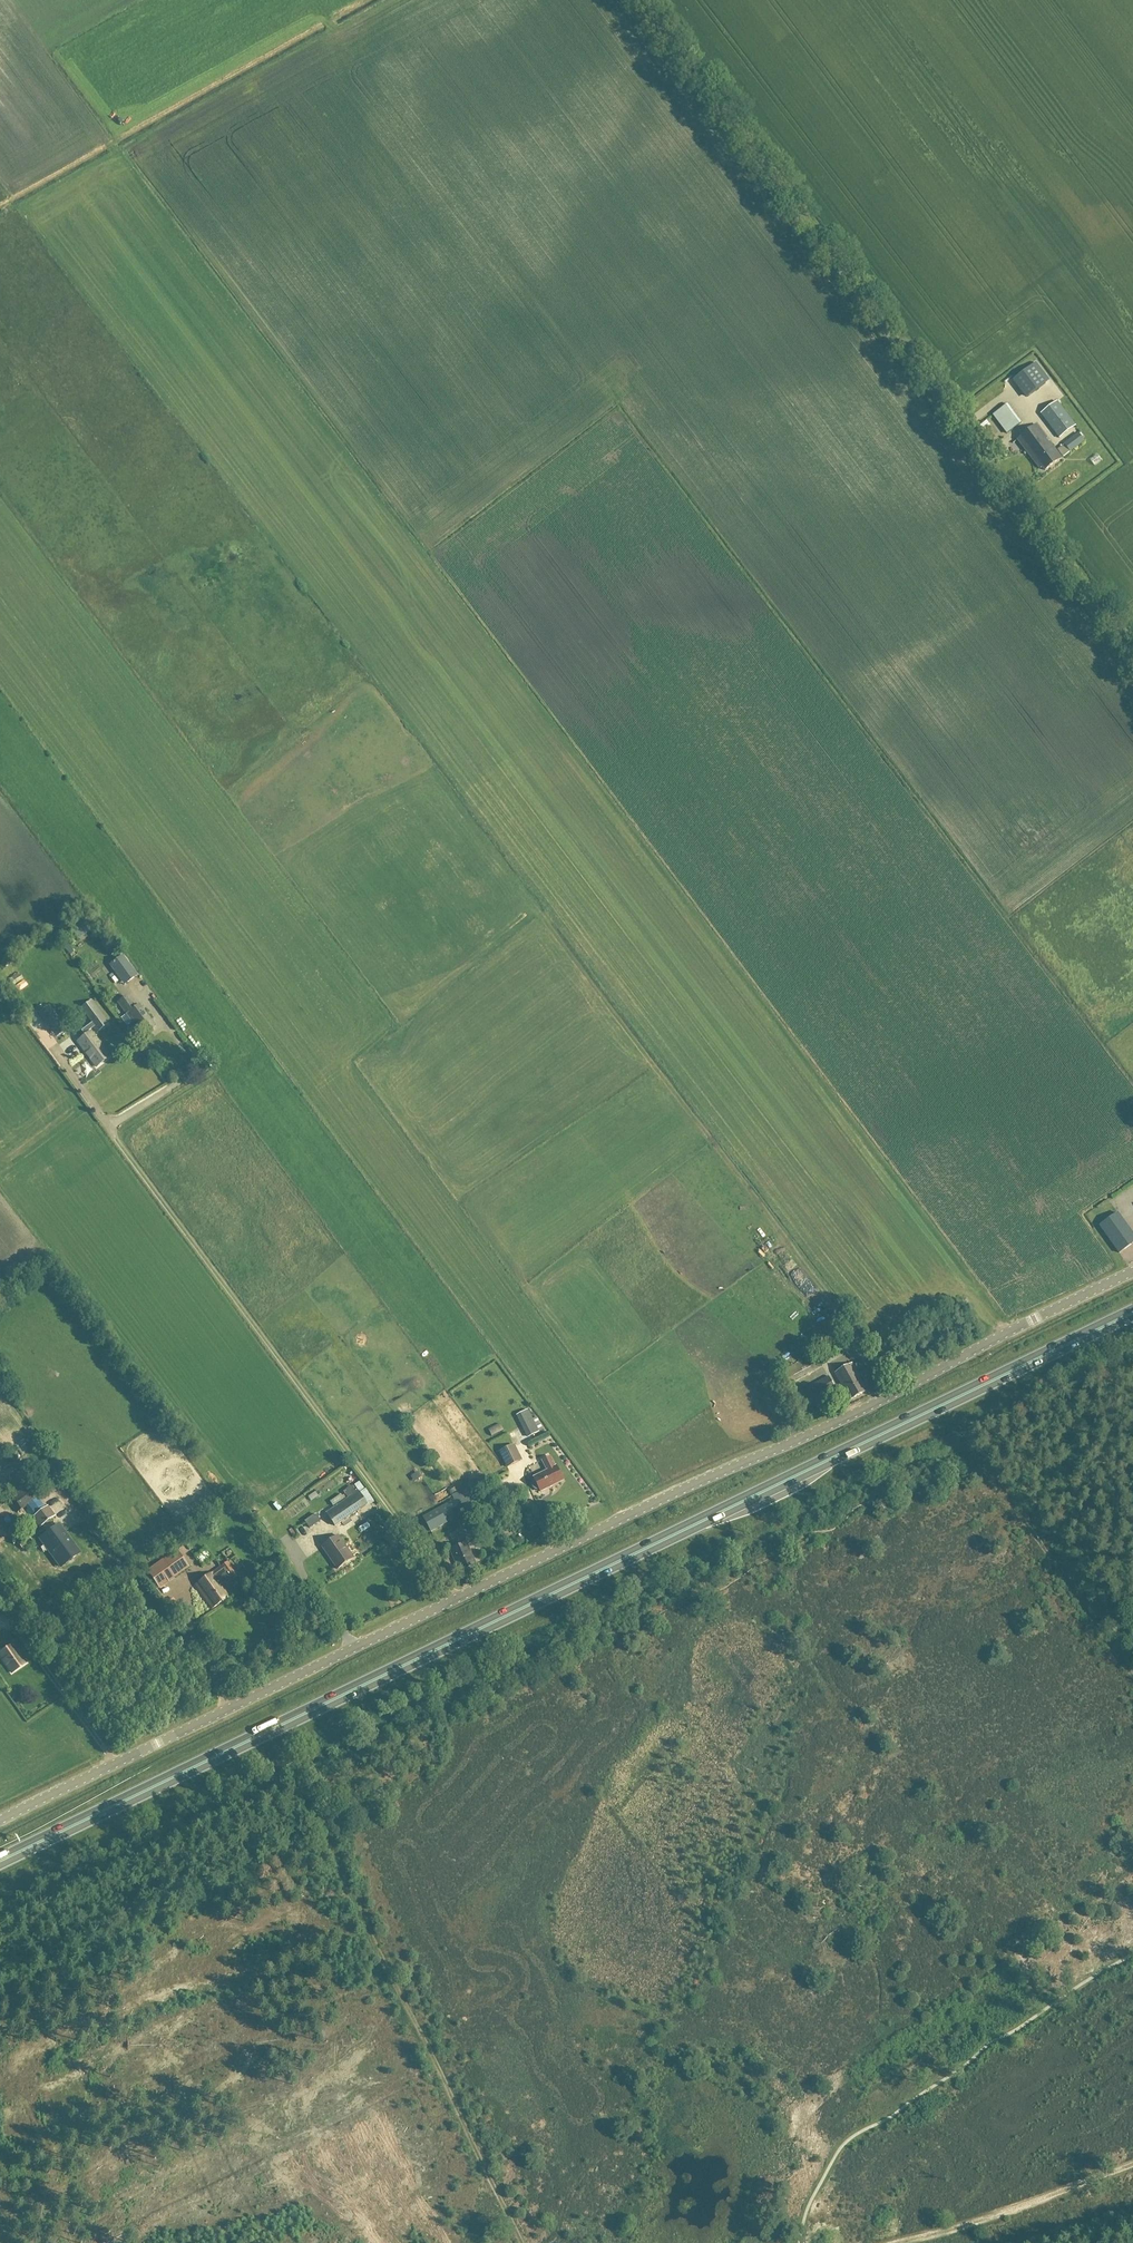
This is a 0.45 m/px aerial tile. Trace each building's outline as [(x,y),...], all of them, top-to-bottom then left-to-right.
[(1032,366),(1014,380),(1028,397),(1046,384),(1049,381),(1036,363),(1032,366)] [(1007,400),(993,411),(1008,430),(1022,419),(1007,400)] [(1059,439),(1076,427),(1058,401),(1041,414),(1059,439)] [(1025,451),(1028,454),(1039,446),(1039,445),(1047,440),(1036,426),(1018,439),(1026,450),(1025,451)] [(1070,453),(1085,442),(1078,433),(1063,444),(1070,453)] [(1044,472),(1061,459),(1047,440),(1039,445),(1039,446),(1028,454),(1039,469),(1042,468),(1044,472)] [(84,937),(98,928),(88,913),(74,922),(84,937)] [(124,985),(137,976),(122,956),(110,966),(124,985)] [(23,982),(14,988),(18,993),(27,987),(23,982)] [(155,1027),(140,1005),(135,1009),(126,997),(117,1004),(126,1015),(133,1024),(135,1023),(144,1035),(155,1027)] [(78,1042),(96,1068),(110,1058),(91,1032),(89,1033),(88,1032),(93,1029),(95,1032),(108,1023),(93,1001),(82,1009),(92,1024),(81,1032),(85,1037),(78,1042)] [(39,1014),(50,1030),(60,1023),(48,1007),(39,1014)] [(1100,1226),(1119,1253),(1132,1244),(1132,1235),(1118,1213),(1100,1226)] [(788,1386),(836,1358),(828,1345),(824,1347),(820,1340),(777,1366),(781,1373),(774,1378),(780,1386),(787,1382),(788,1386)] [(850,1401),(867,1391),(852,1364),(835,1373),(850,1401)] [(803,1409),(836,1391),(829,1377),(796,1395),(803,1409)] [(528,1410),(518,1416),(529,1437),(539,1432),(543,1430),(536,1418),(533,1420),(528,1410)] [(521,1461),(514,1446),(500,1453),(507,1468),(521,1461)] [(533,1478),(534,1479),(533,1481),(532,1484),(532,1486),(533,1488),(535,1490),(537,1491),(540,1490),(541,1492),(564,1481),(557,1467),(556,1467),(551,1457),(542,1461),(547,1471),(533,1478)] [(335,1527),(368,1505),(359,1492),(327,1514),(335,1527)] [(49,1512),(38,1497),(17,1513),(15,1515),(26,1530),(49,1512)] [(431,1532),(462,1515),(455,1501),(423,1518),(431,1532)] [(495,1521),(503,1516),(496,1505),(489,1509),(495,1521)] [(51,1531),(47,1534),(40,1539),(55,1559),(61,1567),(66,1564),(80,1554),(59,1525),(51,1531)] [(354,1558),(339,1536),(322,1547),(338,1570),(354,1558)] [(460,1572),(476,1565),(467,1543),(450,1550),(460,1572)] [(161,1589),(190,1566),(177,1550),(148,1573),(161,1589)] [(212,1609),(230,1596),(223,1587),(231,1582),(229,1578),(235,1573),(227,1562),(220,1567),(220,1568),(213,1573),(195,1585),(212,1609)] [(176,1622),(186,1614),(174,1598),(164,1606),(176,1622)] [(459,1635),(481,1626),(478,1619),(456,1628),(459,1635)] [(26,1664),(13,1644),(0,1653),(0,1657),(12,1674),(26,1664)]
